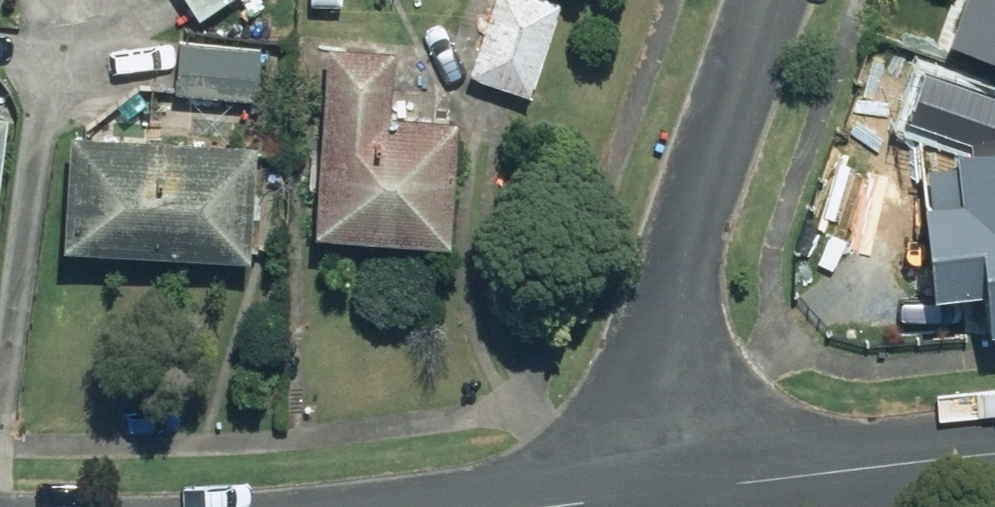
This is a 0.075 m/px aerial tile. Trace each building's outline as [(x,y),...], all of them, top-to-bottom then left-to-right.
[(191,22),(223,0),(177,0),(191,22)] [(543,0),(486,0),(463,80),(521,100),(556,4),(543,0)] [(931,45),(994,68),(994,0),(948,0),(931,45)] [(172,47),(168,94),(251,100),(255,52),(172,47)] [(385,54),(316,49),(303,239),(438,248),(446,124),(381,120),(385,54)] [(994,308),(994,149),(969,150),(968,127),(917,137),(928,289),(975,286),(976,310),(994,308)] [(62,138),(50,251),(239,263),(249,151),(62,138)]
